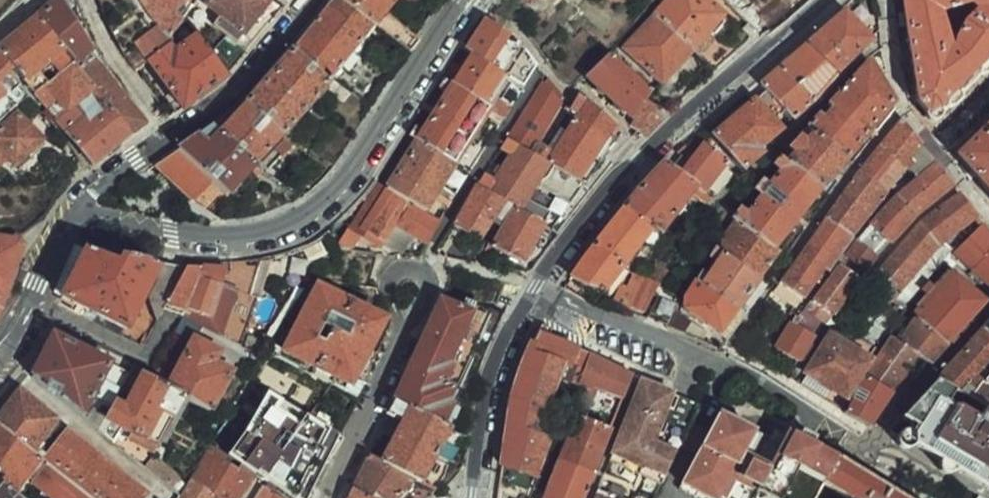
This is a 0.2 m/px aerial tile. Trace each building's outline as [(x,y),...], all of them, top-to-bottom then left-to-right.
[(155,20),(160,26),(170,34),(183,20),(178,12),(182,9),(188,2),(190,0),(141,0),(155,20)] [(210,23),(236,44),(272,0),(271,0),(219,0),(211,10),(218,16),(210,23)] [(332,80),(334,78),(366,39),(357,31),(367,19),(343,0),(334,0),(294,51),(332,80)] [(367,19),(376,26),(384,31),(404,47),(408,50),(415,37),(386,11),(394,0),(343,0),(367,19)] [(660,17),(694,50),(717,73),(740,54),(714,30),(726,18),(709,0),(675,0),(675,1),(660,17)] [(919,99),(930,113),(940,115),(988,67),(988,0),(905,0),(919,99)] [(60,1),(39,18),(75,63),(91,49),(60,1)] [(810,45),(837,76),(871,42),(846,14),(810,45)] [(663,82),(694,50),(660,17),(630,49),(663,82)] [(2,50),(37,94),(75,63),(39,18),(2,50)] [(366,39),(376,26),(367,19),(357,31),(366,39)] [(510,73),(527,86),(540,64),(526,46),(489,19),(474,44),(477,46),(473,54),(508,77),(510,73)] [(152,61),(186,107),(229,75),(200,36),(178,51),(160,26),(124,52),(137,71),(152,61)] [(813,102),(837,76),(810,45),(783,70),(813,102)] [(652,103),(657,97),(609,49),(608,48),(585,75),(636,121),(652,103)] [(75,63),(133,134),(145,124),(91,49),(75,63)] [(332,80),(294,51),(248,104),(286,133),(332,80)] [(13,69),(0,53),(0,81),(13,69)] [(488,109),(506,79),(508,77),(473,54),(464,70),(458,65),(448,80),(451,83),(488,109)] [(808,128),(812,131),(847,158),(893,102),(869,62),(831,104),(835,109),(826,119),(821,115),(808,128)] [(37,94),(95,165),(133,134),(75,63),(37,94)] [(783,70),(763,87),(768,92),(793,121),(813,102),(783,70)] [(565,94),(551,78),(538,95),(523,117),(510,139),(543,158),(549,149),(540,143),(565,103),(561,100),(565,94)] [(488,109),(504,120),(523,90),(506,79),(488,109)] [(414,138),(418,140),(471,174),(484,152),(469,142),(488,109),(451,83),(448,80),(444,89),(450,93),(424,132),(418,128),(412,134),(414,138)] [(769,143),(793,121),(768,92),(715,138),(743,170),(771,145),(769,143)] [(549,149),(543,158),(587,184),(608,157),(625,134),(581,93),(574,106),(568,116),(576,122),(556,154),(549,149)] [(652,103),(636,121),(631,126),(643,137),(658,121),(667,116),(652,103)] [(286,133),(248,104),(222,132),(255,166),(286,133)] [(7,158),(15,166),(41,142),(16,115),(0,130),(0,165),(7,158)] [(921,143),(903,119),(881,145),(905,165),(921,143)] [(255,166),(222,132),(216,127),(157,164),(193,201),(213,181),(228,195),(255,166)] [(959,157),(988,191),(988,128),(959,157)] [(796,152),(788,162),(822,188),(847,158),(812,131),(804,143),(799,139),(791,148),(796,152)] [(480,185),(508,203),(544,225),(550,215),(527,202),(544,176),(547,179),(541,187),(571,204),(587,184),(543,158),(510,139),(504,148),(513,154),(495,183),(485,178),(480,185)] [(458,194),(471,174),(418,140),(388,188),(426,210),(435,195),(443,184),(458,194)] [(677,171),(697,187),(707,196),(732,164),(707,145),(692,162),(688,159),(677,171)] [(905,165),(881,145),(861,170),(886,189),(905,165)] [(734,218),(738,221),(776,248),(822,188),(788,162),(781,158),(775,165),(782,170),(770,186),(762,181),(755,190),(763,195),(747,216),(739,210),(734,218)] [(660,234),(697,187),(677,171),(667,164),(645,187),(628,206),(598,244),(626,263),(652,228),(660,234)] [(914,218),(953,186),(936,164),(894,200),(872,224),(891,243),(914,218)] [(886,189),(861,170),(844,195),(867,214),(886,189)] [(482,215),(495,223),(498,218),(508,203),(480,185),(454,224),(470,233),(482,215)] [(371,197),(337,248),(352,250),(363,234),(381,245),(384,241),(403,252),(415,236),(428,243),(440,224),(381,188),(371,197)] [(435,195),(426,210),(432,215),(442,200),(435,195)] [(867,214),(844,195),(828,218),(851,235),(867,214)] [(954,231),(976,215),(960,195),(923,223),(889,262),(878,275),(871,286),(905,311),(948,257),(935,248),(954,231)] [(519,264),(544,225),(508,203),(498,218),(506,224),(492,247),(519,264)] [(956,247),(982,223),(976,215),(954,231),(935,248),(948,257),(956,247)] [(851,235),(828,218),(801,256),(825,272),(851,235)] [(714,247),(716,248),(760,280),(782,252),(776,248),(738,221),(721,243),(718,241),(714,247)] [(983,225),(955,253),(988,284),(988,232),(983,225)] [(887,249),(867,231),(858,240),(880,256),(887,249)] [(685,238),(679,234),(672,243),(678,248),(685,238)] [(1,306),(13,269),(23,241),(0,238),(0,308),(1,306)] [(880,256),(858,240),(848,255),(869,271),(880,256)] [(672,243),(647,278),(658,285),(668,272),(663,268),(678,248),(672,243)] [(626,263),(598,244),(574,277),(582,283),(606,289),(626,263)] [(80,246),(56,293),(64,297),(87,250),(80,246)] [(702,272),(696,280),(738,309),(760,280),(716,248),(710,256),(719,263),(709,277),(702,272)] [(165,308),(186,266),(175,266),(121,256),(117,266),(111,267),(108,270),(103,268),(107,260),(87,250),(64,297),(95,313),(125,329),(152,278),(157,281),(148,299),(157,322),(165,308)] [(825,272),(801,256),(775,293),(797,308),(825,272)] [(842,265),(806,310),(827,325),(863,279),(842,265)] [(186,266),(165,308),(182,317),(218,336),(238,289),(235,287),(225,286),(227,272),(227,271),(186,266)] [(235,287),(238,289),(218,336),(238,347),(259,300),(252,298),(258,276),(227,272),(225,286),(235,287)] [(916,319),(951,345),(988,302),(957,274),(916,319)] [(640,311),(658,285),(647,278),(644,282),(635,276),(628,285),(626,284),(616,298),(629,307),(630,305),(640,311)] [(695,279),(682,302),(680,305),(720,333),(738,309),(696,280),(695,279)] [(738,309),(748,317),(769,286),(760,280),(738,309)] [(319,288),(285,351),(350,387),(384,323),(319,288)] [(670,316),(680,300),(664,289),(652,309),(670,316)] [(767,303),(790,319),(793,314),(797,308),(775,293),(767,303)] [(462,312),(442,302),(394,401),(442,424),(449,410),(442,405),(487,313),(469,304),(466,303),(462,312)] [(670,316),(652,309),(648,314),(667,321),(670,316)] [(677,310),(669,323),(703,340),(708,332),(677,310)] [(809,349),(819,335),(827,325),(806,310),(799,318),(778,350),(801,364),(809,349)] [(919,358),(932,365),(951,345),(916,319),(899,345),(919,358)] [(528,354),(516,390),(504,466),(532,477),(548,437),(538,432),(562,376),(581,385),(593,355),(582,350),(552,336),(554,330),(546,324),(536,339),(528,354)] [(852,403),(867,377),(875,365),(846,345),(849,340),(837,332),(809,373),(814,376),(835,391),(852,403)] [(54,335),(31,377),(98,431),(113,404),(128,375),(54,335)] [(952,375),(988,410),(988,336),(952,375)] [(882,352),(875,365),(867,377),(892,393),(919,358),(899,345),(890,339),(882,352)] [(167,387),(182,396),(209,411),(230,373),(211,363),(216,354),(193,341),(167,387)] [(602,387),(627,397),(635,375),(593,355),(581,385),(600,391),(602,387)] [(952,375),(909,419),(916,427),(909,434),(906,434),(902,436),(900,439),(899,442),(900,446),(903,449),(906,450),(910,449),(916,447),(940,462),(940,467),(941,470),(944,474),(949,475),(953,475),(957,473),(988,495),(988,410),(952,375)] [(828,400),(835,391),(814,376),(806,387),(828,400)] [(847,413),(870,427),(892,393),(867,377),(852,403),(847,412),(847,413)] [(182,396),(167,387),(150,378),(138,384),(123,409),(113,404),(98,431),(144,467),(182,396)] [(695,401),(642,380),(622,434),(673,453),(674,451),(671,449),(695,401)] [(41,459),(36,455),(40,451),(36,447),(56,420),(18,388),(0,412),(0,485),(12,495),(27,477),(41,459)] [(346,434),(272,390),(233,454),(304,497),(311,497),(346,434)] [(416,479),(442,424),(394,401),(386,416),(401,422),(382,462),(416,479)] [(558,460),(595,476),(614,430),(578,415),(558,460)] [(712,433),(700,454),(694,466),(715,477),(742,427),(721,415),(712,433)] [(683,445),(700,454),(712,433),(694,424),(683,445)] [(773,445),(742,427),(715,477),(707,491),(718,497),(784,497),(799,469),(823,485),(838,461),(789,435),(786,439),(780,450),(773,445)] [(44,461),(90,497),(145,497),(146,495),(67,429),(44,461)] [(661,486),(673,456),(673,453),(622,434),(611,462),(661,486)] [(786,439),(779,434),(773,445),(780,450),(786,439)] [(180,497),(239,497),(253,476),(248,472),(231,461),(211,447),(180,497)] [(416,479),(382,462),(367,455),(346,497),(429,497),(434,488),(416,479)] [(153,458),(145,468),(172,490),(180,480),(153,458)] [(840,458),(838,461),(823,485),(843,497),(901,497),(840,458)] [(27,477),(53,497),(90,497),(44,461),(41,459),(27,477)] [(542,497),(586,497),(595,476),(558,460),(542,497)] [(709,497),(718,497),(707,491),(715,477),(694,466),(681,489),(698,497),(705,497),(706,496),(709,497)] [(12,495),(0,485),(0,497),(15,497),(12,495)] [(262,490),(257,497),(275,497),(262,490)]
